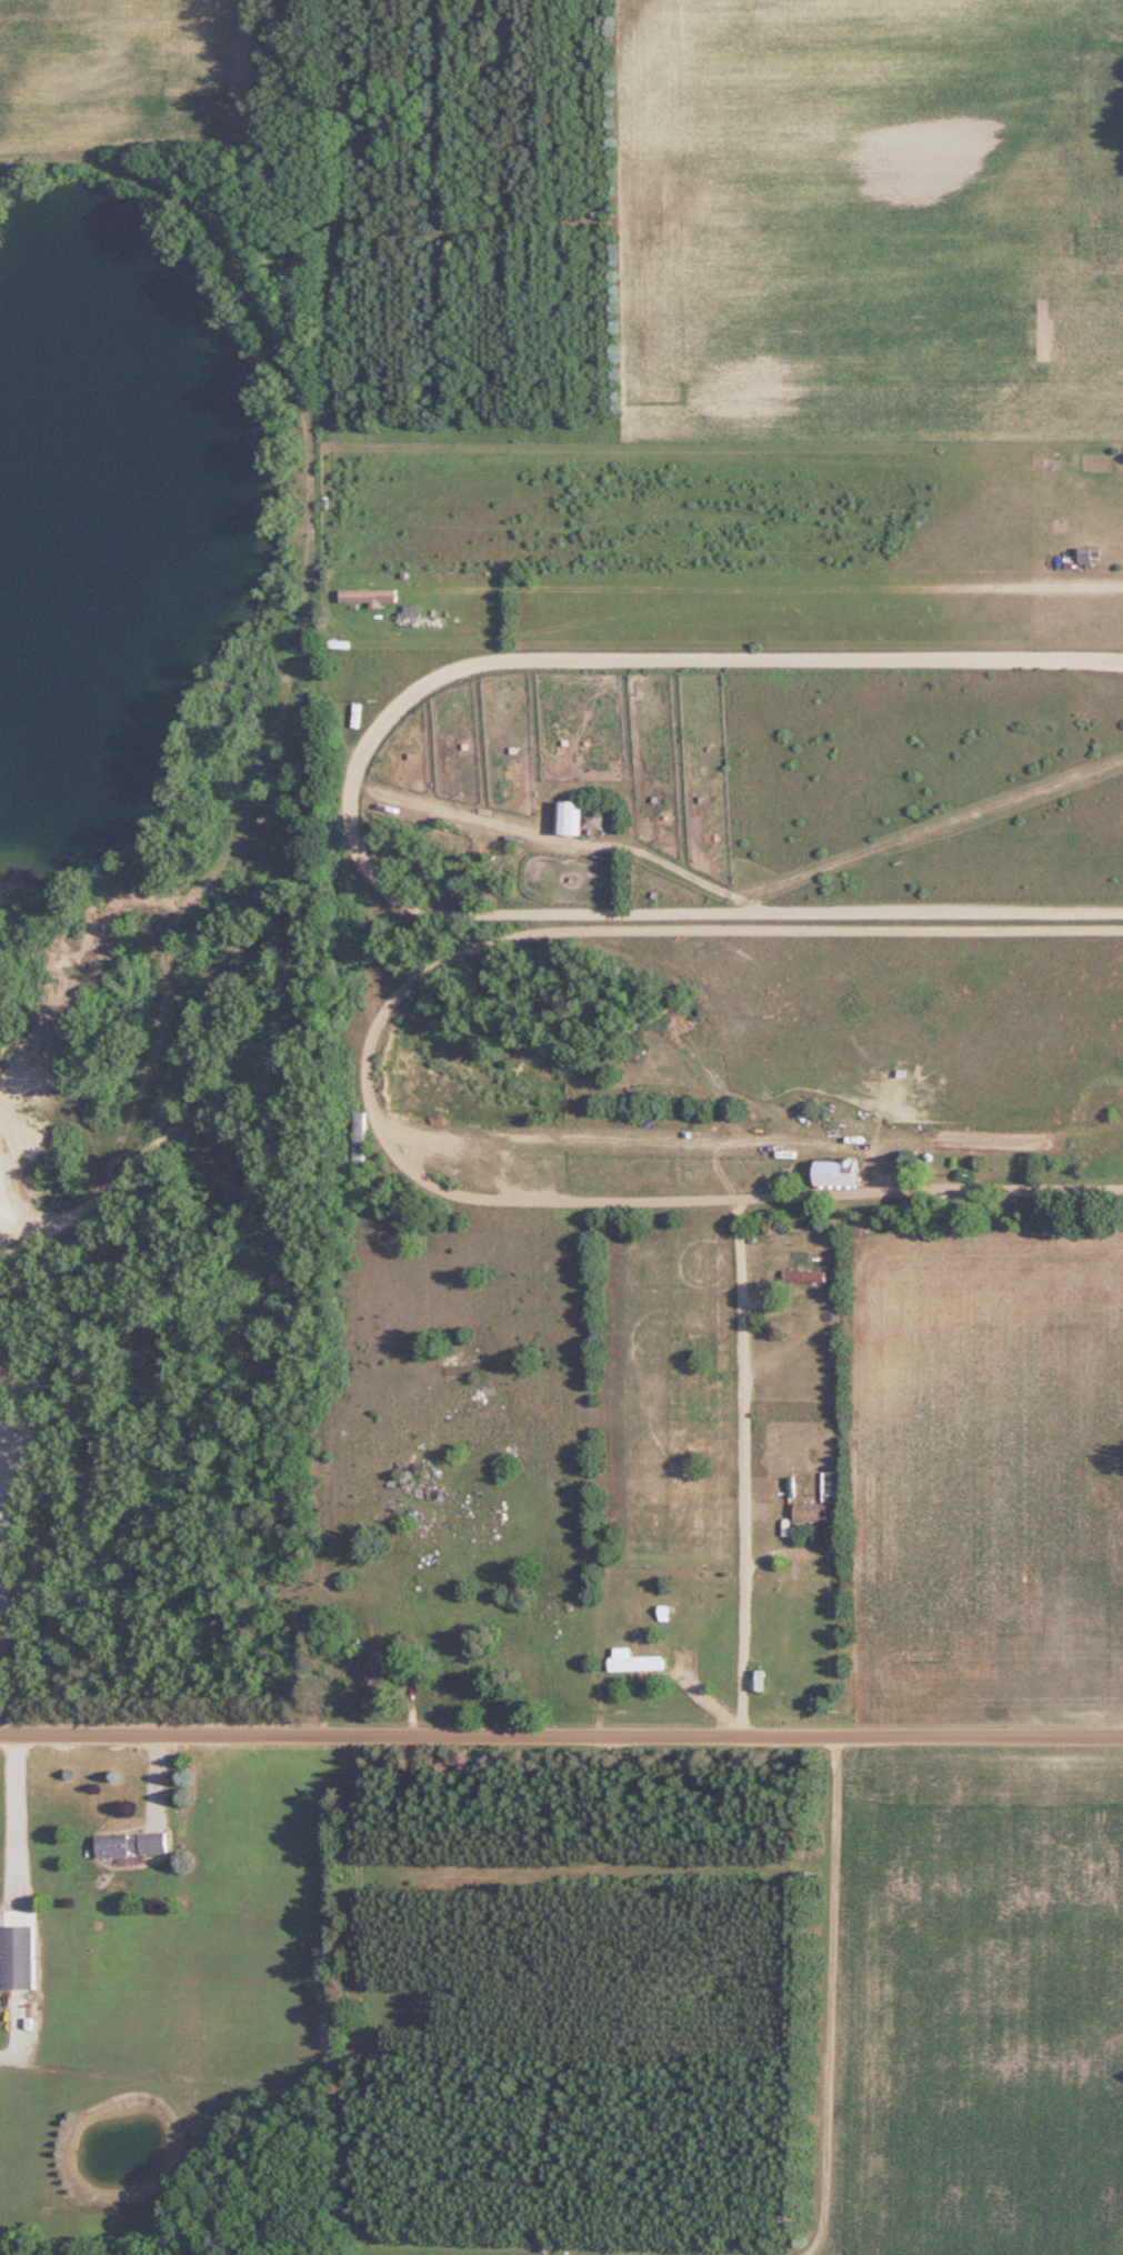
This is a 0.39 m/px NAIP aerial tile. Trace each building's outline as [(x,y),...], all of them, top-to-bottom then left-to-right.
[(1100,548),(1078,548),(1078,564),(1100,564),(1100,548)] [(397,589),(340,589),(340,604),(397,604),(397,589)] [(419,606),(398,606),(398,628),(443,628),(443,617),(419,617),(419,606)] [(582,800),(556,800),(556,833),(581,833),(581,829),(603,829),(603,811),(581,811),(582,800)] [(365,1112),(353,1112),(353,1163),(365,1163),(365,1112)] [(855,1186),(855,1159),(814,1159),(814,1186),(855,1186)] [(784,1280),(813,1280),(813,1272),(784,1272),(784,1280)] [(827,1503),(793,1503),(793,1522),(827,1522),(827,1503)] [(368,1681),(390,1681),(390,1658),(382,1658),(382,1649),(368,1649),(368,1681)] [(765,1670),(750,1670),(750,1691),(765,1691),(765,1670)] [(96,1835),(96,1857),(167,1854),(167,1833),(96,1835)] [(1,1991),(33,1991),(33,1926),(1,1926),(1,1991)]
